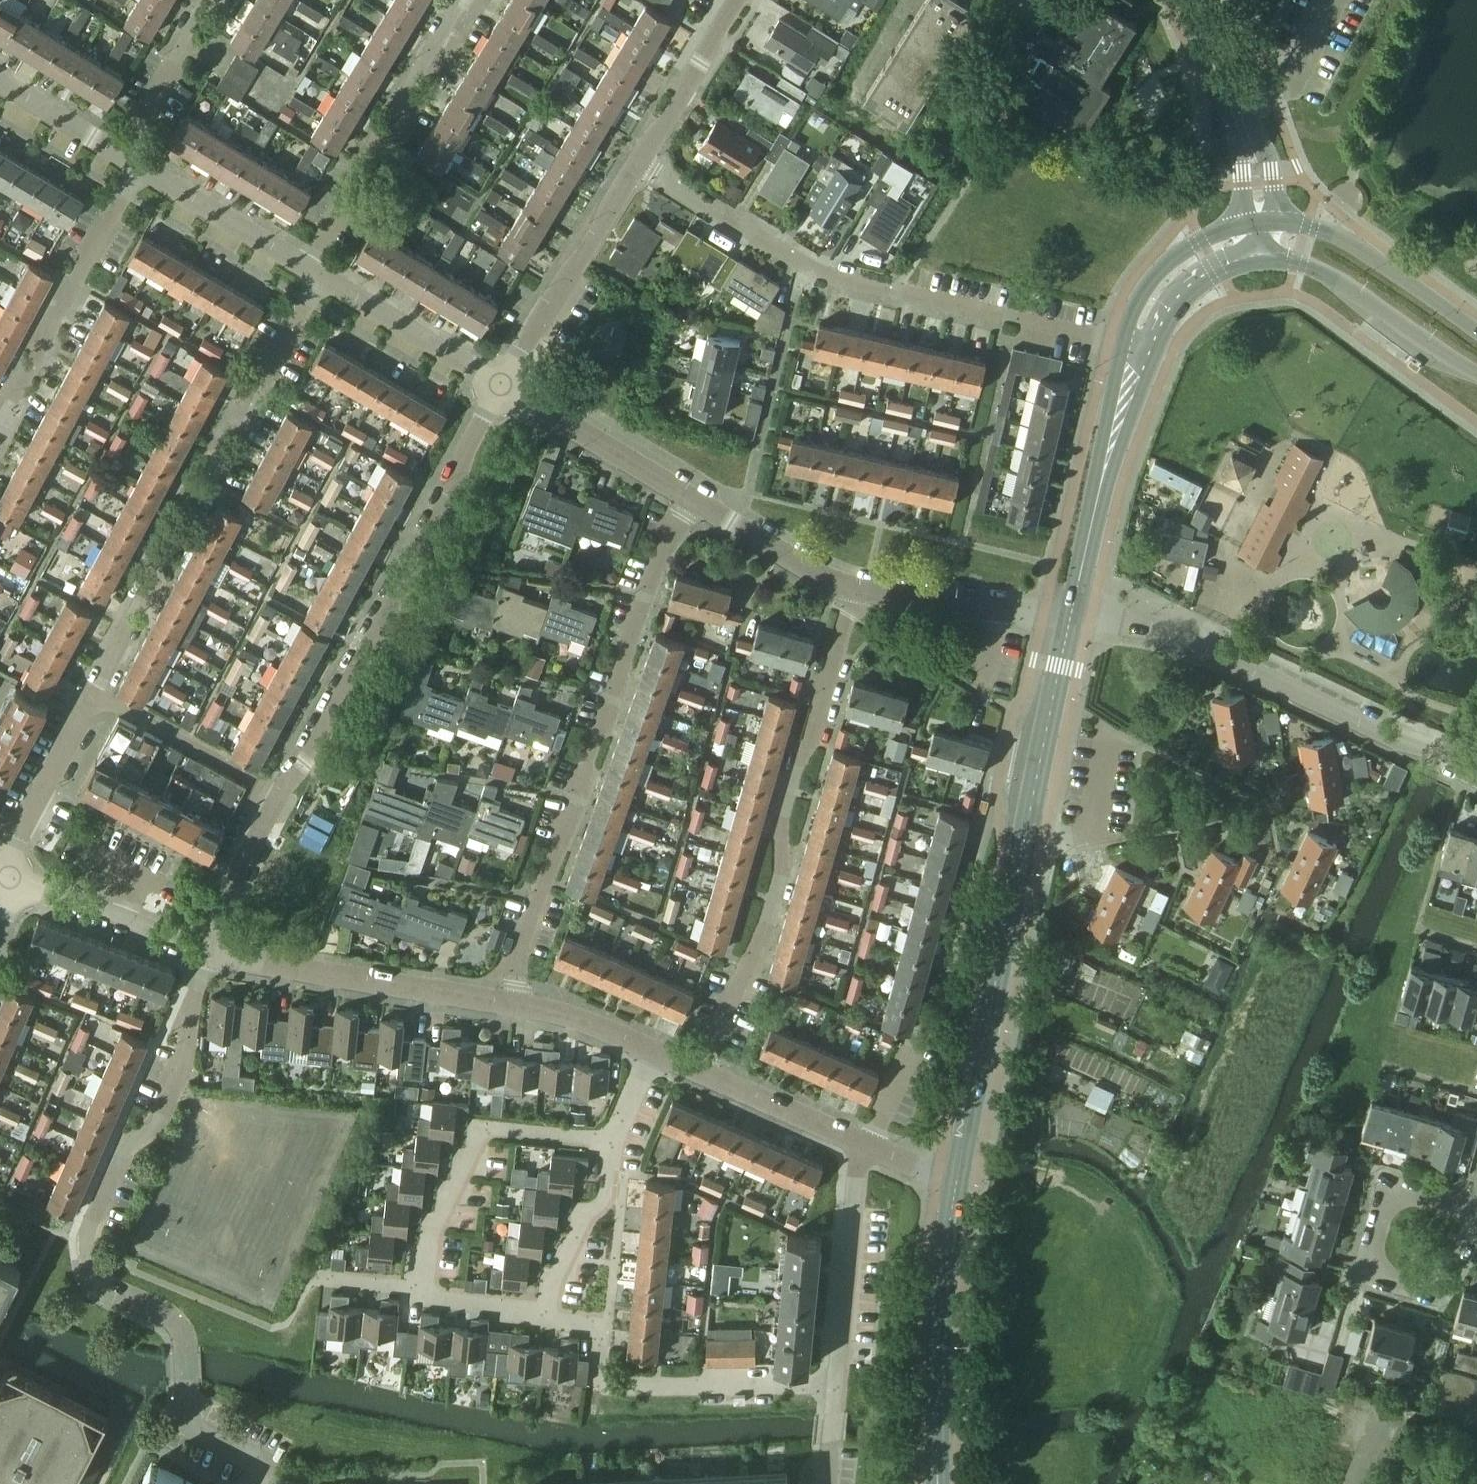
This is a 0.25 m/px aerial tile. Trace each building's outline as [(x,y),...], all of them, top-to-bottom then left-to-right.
[(125,21),(150,36),(162,15),(138,0),(125,21)] [(162,15),(171,0),(138,0),(162,15)] [(267,35),(280,14),(256,0),(255,0),(243,20),(267,35)] [(280,14),(288,0),(256,0),(280,14)] [(308,14),(312,6),(302,0),(301,0),(297,7),(308,14)] [(410,27),(423,7),(411,0),(394,0),(386,12),(410,27)] [(528,27),(540,6),(529,0),(511,0),(504,12),(528,27)] [(579,12),(584,5),(576,0),(572,0),(568,6),(579,12)] [(839,17),(848,4),(856,9),(862,0),(812,0),(839,17)] [(906,124),(978,9),(963,0),(925,0),(864,98),(906,124)] [(1082,131),(1110,86),(1100,80),(1136,23),(1124,15),(1133,1),(1131,0),(1077,0),(1058,29),(1060,30),(1055,39),(1043,31),(1015,76),(1021,80),(1015,89),(1082,131)] [(4,41),(21,14),(0,1),(0,38),(4,41)] [(634,25),(658,40),(671,19),(646,4),(634,25)] [(76,16),(84,21),(91,10),(82,5),(76,16)] [(598,13),(609,20),(614,12),(603,5),(598,13)] [(308,14),(319,21),(324,13),(312,6),(308,14)] [(374,33),(398,47),(410,27),(386,12),(374,33)] [(491,32),(516,47),(528,27),(504,12),(491,32)] [(609,20),(620,26),(625,19),(614,12),(609,20)] [(338,21),(349,28),(354,20),(342,13),(338,21)] [(4,41),(25,53),(41,26),(21,14),(4,41)] [(69,27),(77,32),(84,21),(76,16),(69,27)] [(765,42),(808,68),(816,55),(825,60),(837,40),(814,25),(807,35),(780,18),(765,42)] [(231,41),(255,55),(267,35),(243,20),(231,41)] [(349,28),(360,34),(365,27),(354,20),(349,28)] [(997,30),(1003,34),(1009,24),(1003,20),(997,30)] [(622,45),(646,60),(658,40),(634,25),(622,45)] [(25,53),(46,66),(62,39),(41,26),(25,53)] [(117,41),(126,46),(132,35),(124,30),(117,41)] [(479,52),(503,67),(516,47),(491,32),(479,52)] [(533,39),(544,46),(548,39),(537,32),(533,39)] [(362,53),(386,67),(398,47),(374,33),(362,53)] [(46,66),(67,78),(83,51),(62,39),(46,66)] [(544,46),(555,53),(560,45),(548,39),(544,46)] [(272,47),(283,54),(288,47),(277,40),(272,47)] [(110,52),(119,57),(126,46),(117,41),(110,52)] [(609,65),(634,80),(646,60),(622,45),(609,65)] [(573,53),(585,60),(589,53),(578,46),(573,53)] [(283,54),(295,61),(299,53),(288,47),(283,54)] [(67,78),(87,91),(103,64),(83,51),(67,78)] [(467,73),(491,87),(503,67),(479,52),(467,73)] [(349,73),(374,88),(386,67),(362,53),(349,73)] [(585,60),(596,67),(600,59),(589,53),(585,60)] [(229,66),(251,79),(259,67),(237,54),(229,66)] [(313,61),(325,68),(329,60),(318,54),(313,61)] [(325,68),(336,75),(340,67),(329,60),(325,68)] [(87,91),(108,104),(125,77),(103,64),(87,91)] [(597,85),(621,100),(634,80),(609,65),(597,85)] [(233,84),(244,91),(251,79),(229,66),(222,77),(233,84)] [(734,93),(776,119),(785,106),(793,111),(806,91),(782,76),(776,86),(748,69),(734,93)] [(508,80),(519,87),(524,79),(513,72),(508,80)] [(337,93),(361,108),(374,88),(349,73),(337,93)] [(455,93),(479,107),(491,87),(467,73),(455,93)] [(217,86),(228,93),(233,84),(222,77),(217,86)] [(519,87),(531,93),(535,86),(524,79),(519,87)] [(228,93),(239,99),(244,91),(233,84),(228,93)] [(585,106),(609,120),(621,100),(597,85),(585,106)] [(549,94),(560,100),(565,93),(554,86),(549,94)] [(325,113),(349,128),(361,108),(337,93),(325,113)] [(442,113),(467,128),(479,107),(455,93),(442,113)] [(560,100),(571,107),(576,100),(565,93),(560,100)] [(289,102),(300,108),(305,101),(293,94),(289,102)] [(300,108),(311,115),(316,107),(305,101),(300,108)] [(573,126),(597,140),(609,120),(585,106),(573,126)] [(312,134),(337,149),(349,128),(325,113),(312,134)] [(430,133),(454,148),(467,128),(442,113),(430,133)] [(484,120),(495,127),(500,119),(488,113),(484,120)] [(170,141),(191,154),(207,127),(186,114),(170,141)] [(262,129),(271,134),(278,123),(269,118),(262,129)] [(495,127),(506,134),(511,126),(500,119),(495,127)] [(759,147),(767,152),(774,141),(750,127),(744,137),(717,120),(699,149),(714,158),(717,153),(745,170),(759,147)] [(560,146),(585,161),(597,140),(573,126),(560,146)] [(191,154),(212,166),(228,139),(207,127),(191,154)] [(525,134),(536,141),(540,133),(529,127),(525,134)] [(256,140),(264,145),(271,134),(262,129),(256,140)] [(759,189),(783,203),(809,161),(796,152),(801,144),(781,131),(774,141),(767,152),(765,155),(776,161),(759,189)] [(418,154),(442,168),(454,148),(430,133),(418,154)] [(536,141),(547,148),(551,140),(540,133),(536,141)] [(212,166),(233,179),(249,152),(228,139),(212,166)] [(304,154),(313,159),(319,148),(311,143),(304,154)] [(548,166),(572,181),(585,161),(560,146),(548,166)] [(2,186),(17,162),(0,152),(0,185),(2,186)] [(233,179),(253,191),(270,165),(249,152),(233,179)] [(459,161),(471,167),(475,160),(464,153),(459,161)] [(828,183),(811,210),(835,225),(861,182),(866,174),(843,160),(832,153),(818,176),(828,183)] [(290,177),(299,182),(313,159),(304,154),(290,177)] [(471,167),(482,174),(486,166),(475,160),(471,167)] [(2,186),(23,199),(38,174),(17,162),(2,186)] [(253,191),(274,204),(290,177),(270,165),(253,191)] [(536,186),(560,201),(572,181),(548,166),(536,186)] [(416,179),(438,192),(446,180),(424,167),(416,179)] [(500,174),(511,181),(516,174),(505,167),(500,174)] [(23,199),(45,211),(59,186),(38,174),(23,199)] [(511,181),(522,188),(527,180),(516,174),(511,181)] [(861,233),(885,248),(911,205),(896,196),(901,187),(883,176),(868,200),(878,206),(861,233)] [(274,204),(295,217),(312,190),(290,177),(274,204)] [(420,197),(431,204),(438,192),(416,179),(409,190),(420,197)] [(45,211),(66,224),(81,199),(59,186),(45,211)] [(524,206),(548,221),(560,201),(536,186),(524,206)] [(404,199),(415,206),(420,197),(409,190),(404,199)] [(415,206),(426,212),(431,204),(420,197),(415,206)] [(512,227),(536,241),(548,221),(524,206),(512,227)] [(476,215),(487,221),(491,214),(480,207),(476,215)] [(487,221),(498,228),(503,221),(491,214),(487,221)] [(678,244),(684,233),(661,218),(655,229),(635,216),(610,257),(635,273),(661,233),(678,244)] [(357,254),(378,267),(394,240),(373,227),(357,254)] [(499,247),(523,262),(536,241),(512,227),(499,247)] [(735,264),(738,260),(728,254),(729,253),(688,227),(684,233),(678,244),(672,253),(712,278),(710,282),(721,288),(723,285),(736,265),(735,264)] [(449,242),(458,247),(465,236),(456,231),(449,242)] [(128,259),(149,271),(163,247),(142,235),(128,259)] [(22,251),(30,255),(37,242),(29,238),(22,251)] [(378,267),(399,279),(415,253),(394,240),(378,267)] [(30,255),(37,259),(44,246),(37,242),(30,255)] [(443,253),(451,258),(458,247),(449,242),(443,253)] [(149,271),(169,283),(183,259),(163,247),(149,271)] [(399,279),(420,292),(436,265),(415,253),(399,279)] [(491,267),(499,272),(506,261),(498,256),(491,267)] [(169,283),(189,295),(203,271),(183,259),(169,283)] [(767,331),(779,334),(785,309),(770,300),(780,284),(739,259),(738,260),(735,264),(736,265),(723,285),(763,310),(752,327),(767,331)] [(26,263),(15,284),(38,297),(50,275),(26,263)] [(420,292),(440,304),(456,278),(436,265),(420,292)] [(484,278),(493,283),(499,272),(491,267),(484,278)] [(189,295),(209,306),(223,282),(203,271),(189,295)] [(440,304),(461,317),(477,290),(456,278),(440,304)] [(209,306),(229,318),(243,294),(223,282),(209,306)] [(15,284),(3,306),(27,318),(38,297),(15,284)] [(461,317),(482,330),(498,303),(477,290),(461,317)] [(119,300),(129,306),(134,297),(124,291),(119,300)] [(229,318),(250,330),(264,306),(243,294),(229,318)] [(129,306),(139,311),(144,303),(134,297),(129,306)] [(94,323),(118,336),(130,315),(105,302),(94,323)] [(0,312),(0,331),(15,339),(27,318),(3,306),(0,312)] [(159,323),(169,329),(174,320),(164,315),(159,323)] [(169,329),(179,335),(184,326),(174,320),(169,329)] [(800,348),(837,357),(844,328),(819,322),(815,342),(803,339),(800,348)] [(83,343),(107,356),(118,336),(94,323),(83,343)] [(837,357),(861,362),(867,333),(844,328),(837,357)] [(4,360),(15,339),(0,331),(0,358),(4,360)] [(702,359),(734,367),(740,340),(709,332),(702,359)] [(861,362),(884,368),(891,339),(867,333),(861,362)] [(129,347),(139,353),(144,344),(134,338),(129,347)] [(199,347),(209,353),(214,344),(205,338),(199,347)] [(884,368),(908,373),(914,344),(891,339),(884,368)] [(311,366),(332,378),(346,354),(325,342),(311,366)] [(72,364),(97,377),(107,356),(83,343),(72,364)] [(139,353),(149,358),(154,349),(144,344),(139,353)] [(209,353),(219,358),(224,350),(214,344),(209,353)] [(908,373),(931,379),(938,350),(914,344),(908,373)] [(761,356),(773,359),(776,348),(763,345),(761,356)] [(1015,371),(1020,372),(1025,349),(1013,347),(1008,369),(1015,371)] [(1020,372),(1032,375),(1037,352),(1025,349),(1020,372)] [(931,379),(955,384),(962,355),(938,350),(931,379)] [(156,361),(165,366),(170,356),(161,351),(156,361)] [(1032,375),(1040,377),(1045,378),(1050,355),(1037,352),(1032,375)] [(332,378),(352,390),(366,366),(346,354),(332,378)] [(955,384),(979,390),(986,361),(962,355),(955,384)] [(1057,380),(1062,358),(1050,355),(1045,378),(1057,380)] [(687,378),(697,380),(729,388),(734,367),(702,359),(692,357),(687,378)] [(203,359),(192,380),(216,393),(227,372),(203,359)] [(151,371),(160,375),(165,366),(156,361),(151,371)] [(61,384),(86,397),(97,377),(72,364),(61,384)] [(352,390),(372,402),(386,378),(366,366),(352,390)] [(1010,394),(1015,371),(1008,369),(1002,393),(1010,394)] [(1035,400),(1062,407),(1068,383),(1057,380),(1045,378),(1040,377),(1035,400)] [(372,402),(392,414),(406,390),(386,378),(372,402)] [(107,388),(117,393),(122,385),(112,379),(107,388)] [(192,380),(181,400),(205,413),(216,393),(192,380)] [(690,407),(723,415),(729,390),(728,390),(729,388),(697,380),(690,407)] [(752,394),(764,397),(767,386),(754,383),(752,394)] [(50,404),(75,417),(86,397),(61,384),(50,404)] [(117,393),(127,399),(132,390),(122,385),(117,393)] [(839,399),(851,401),(853,392),(841,389),(839,399)] [(392,414),(412,425),(426,401),(406,390),(392,414)] [(134,402),(143,406),(148,397),(139,392),(134,402)] [(851,401),(864,404),(866,394),(853,392),(851,401)] [(1005,418),(1010,394),(1002,393),(997,416),(1005,418)] [(181,400),(170,421),(194,434),(205,413),(181,400)] [(745,420),(758,423),(763,403),(750,400),(745,420)] [(886,409),(898,412),(901,403),(888,400),(886,409)] [(1029,424),(1057,430),(1062,407),(1035,400),(1029,424)] [(301,409),(311,415),(316,406),(306,401),(301,409)] [(412,425),(433,437),(446,413),(426,401),(412,425)] [(129,412),(138,416),(143,406),(134,402),(129,412)] [(898,412),(911,415),(913,405),(901,403),(898,412)] [(39,425),(64,438),(75,417),(50,404),(39,425)] [(311,415),(321,420),(326,411),(316,406),(311,415)] [(835,416),(847,419),(849,409),(837,406),(835,416)] [(847,419),(860,422),(862,412),(849,409),(847,419)] [(933,420),(946,423),(948,413),(935,410),(933,420)] [(276,432),(301,445),(312,424),(288,411),(276,432)] [(946,423),(958,426),(960,416),(948,413),(946,423)] [(999,441),(1005,418),(997,416),(991,439),(999,441)] [(882,427),(894,430),(897,420),(884,417),(882,427)] [(85,429),(95,434),(100,425),(89,420),(85,429)] [(894,430),(907,433),(909,423),(897,420),(894,430)] [(170,421),(159,441),(183,454),(194,434),(170,421)] [(342,431),(352,437),(356,428),(347,423),(342,431)] [(1024,447),(1051,453),(1057,430),(1029,424),(1024,447)] [(28,445),(53,458),(64,438),(39,425),(28,445)] [(95,434),(105,440),(110,431),(100,425),(95,434)] [(352,437),(362,442),(366,433),(356,428),(352,437)] [(929,438),(942,441),(944,431),(931,428),(929,438)] [(942,441),(954,444),(956,434),(944,431),(942,441)] [(265,453),(290,466),(301,445),(276,432),(265,453)] [(112,443),(121,447),(126,438),(117,433),(112,443)] [(786,466),(810,471),(817,443),(780,434),(778,444),(791,447),(786,466)] [(994,465),(999,441),(991,439),(986,463),(994,465)] [(159,441),(148,462),(172,475),(183,454),(159,441)] [(107,452),(116,457),(121,447),(112,443),(107,452)] [(810,471),(834,477),(840,448),(817,443),(810,471)] [(383,453),(392,459),(397,450),(387,444),(383,453)] [(17,466),(42,479),(53,458),(28,445),(17,466)] [(345,457),(354,462),(360,450),(351,445),(345,457)] [(1265,504),(1240,552),(1273,568),(1279,555),(1275,548),(1284,529),(1294,529),(1296,525),(1299,527),(1302,522),(1299,520),(1308,502),(1302,494),(1320,459),(1294,446),(1275,482),(1281,485),(1271,507),(1265,504)] [(1019,470),(1046,477),(1051,453),(1024,447),(1019,470)] [(311,457),(321,462),(325,453),(315,448),(311,457)] [(834,477),(857,483),(864,454),(840,448),(834,477)] [(392,459),(402,464),(407,455),(397,450),(392,459)] [(254,473),(279,486),(290,466),(265,453),(254,473)] [(321,462),(330,467),(335,459),(325,453),(321,462)] [(1221,475),(1243,486),(1254,464),(1232,453),(1221,475)] [(857,483),(881,488),(888,459),(864,454),(857,483)] [(534,479),(546,484),(554,461),(542,456),(534,479)] [(881,488),(904,494),(911,465),(888,459),(881,488)] [(63,469),(73,475),(78,466),(67,461),(63,469)] [(1150,470),(1150,472),(1185,490),(1190,479),(1155,461),(1150,470)] [(148,462),(137,482),(161,495),(172,475),(148,462)] [(988,488),(994,465),(986,463),(980,486),(988,488)] [(375,487),(401,501),(413,479),(387,465),(375,487)] [(904,494),(928,499),(935,470),(911,465),(904,494)] [(6,486),(31,499),(42,479),(17,466),(6,486)] [(73,475),(83,480),(88,472),(78,466),(73,475)] [(928,499),(952,505),(959,476),(935,470),(928,499)] [(1013,494),(1040,500),(1046,477),(1019,470),(1013,494)] [(243,494),(267,507),(279,486),(254,473),(243,494)] [(90,483),(99,488),(105,478),(96,474),(90,483)] [(328,489),(337,493),(343,482),(334,477),(328,489)] [(1181,499),(1180,501),(1191,506),(1202,484),(1191,479),(1190,479),(1185,490),(1182,498),(1181,499)] [(1140,492),(1151,498),(1157,486),(1145,481),(1140,492)] [(137,482),(125,502),(150,516),(161,495),(137,482)] [(572,543),(579,526),(578,525),(585,505),(544,491),(545,487),(533,482),(519,519),(532,523),(530,528),(572,543)] [(85,493),(94,498),(99,488),(90,483),(85,493)] [(19,520),(31,499),(6,486),(0,498),(0,510),(19,520)] [(983,512),(988,488),(980,486),(975,510),(983,512)] [(363,508),(389,522),(401,501),(375,487),(363,508)] [(289,497),(298,503),(303,494),(293,489),(289,497)] [(322,500),(330,505),(337,493),(328,489),(322,500)] [(621,545),(622,546),(633,513),(600,501),(602,496),(589,492),(585,505),(578,525),(579,526),(622,541),(621,545)] [(298,503),(308,508),(313,499),(303,494),(298,503)] [(1007,518),(1035,524),(1040,500),(1013,494),(1007,518)] [(41,510),(51,516),(56,507),(46,501),(41,510)] [(125,502),(114,523),(139,536),(150,516),(125,502)] [(206,525),(230,538),(247,508),(238,503),(233,513),(217,504),(206,525)] [(51,516),(61,521),(66,512),(56,507),(51,516)] [(352,529),(378,543),(389,522),(363,508),(352,529)] [(1446,524),(1465,531),(1470,515),(1451,509),(1446,524)] [(68,524),(77,529),(83,519),(74,514),(68,524)] [(305,531),(314,536),(320,525),(311,520),(305,531)] [(114,523),(103,543),(128,556),(139,536),(114,523)] [(63,534),(72,539),(77,529),(68,524),(63,534)] [(195,546),(219,559),(230,538),(206,525),(195,546)] [(340,550),(366,565),(378,543),(352,529),(340,550)] [(299,543),(308,547),(314,536),(305,531),(299,543)] [(1164,554),(1202,563),(1208,540),(1169,531),(1164,554)] [(103,543),(92,564),(117,577),(128,556),(103,543)] [(184,566),(209,579),(219,559),(195,546),(184,566)] [(329,572),(355,586),(366,565),(340,550),(329,572)] [(44,577),(53,582),(66,557),(57,552),(44,577)] [(228,569),(238,575),(243,566),(233,560),(228,569)] [(1372,605),(1349,610),(1350,613),(1352,615),(1353,617),(1355,619),(1358,622),(1361,623),(1365,626),(1370,628),(1376,629),(1382,629),(1388,629),(1392,627),(1395,626),(1399,624),(1401,623),(1404,621),(1406,618),(1408,616),(1410,613),(1412,611),(1413,608),(1414,606),(1415,602),(1416,597),(1416,592),(1416,588),(1415,584),(1414,581),(1412,577),(1410,574),(1408,571),(1405,568),(1403,566),(1400,564),(1397,562),(1394,561),(1385,581),(1391,585),(1394,591),(1394,597),(1390,603),(1385,607),(1379,607),(1372,605)] [(282,574),(291,579),(297,567),(288,562),(282,574)] [(1193,588),(1199,565),(1189,563),(1184,586),(1193,588)] [(76,594),(85,599),(90,589),(105,598),(117,577),(92,564),(76,594)] [(173,587),(198,600),(209,579),(184,566),(173,587)] [(238,575),(248,580),(252,571),(243,566),(238,575)] [(317,593),(343,607),(355,586),(329,572),(317,593)] [(276,585),(285,590),(291,579),(282,574),(276,585)] [(669,603),(696,611),(705,582),(677,574),(669,603)] [(490,632),(495,619),(494,619),(501,599),(460,584),(461,580),(449,576),(436,613),(448,617),(450,612),(491,627),(489,632),(490,632)] [(696,611),(738,623),(741,614),(726,610),(732,590),(705,582),(696,611)] [(538,639),(542,626),(549,607),(548,607),(516,595),(517,590),(505,586),(501,599),(494,619),(495,619),(538,634),(537,639),(538,639)] [(162,607),(187,620),(198,600),(173,587),(162,607)] [(26,603),(35,608),(40,598),(31,593),(26,603)] [(305,615),(332,629),(343,607),(317,593),(305,615)] [(584,646),(585,647),(597,614),(563,603),(565,598),(553,593),(548,607),(549,607),(542,626),(586,642),(584,646)] [(55,619),(80,632),(91,611),(67,598),(55,619)] [(206,610),(216,615),(221,607),(211,601),(206,610)] [(20,613),(29,618),(35,608),(26,603),(20,613)] [(151,627),(176,641),(187,620),(162,607),(151,627)] [(216,615),(226,621),(231,612),(221,607),(216,615)] [(660,626),(669,629),(675,614),(666,611),(660,626)] [(254,625),(263,629),(269,618),(261,613),(254,625)] [(44,640),(69,653),(80,632),(55,619),(44,640)] [(290,644),(316,658),(328,636),(302,622),(290,644)] [(736,648),(778,660),(786,631),(759,623),(753,643),(738,639),(736,648)] [(248,636),(257,641),(263,629),(254,625),(248,636)] [(140,648),(165,661),(176,641),(151,627),(140,648)] [(778,660),(805,668),(814,639),(786,631),(778,660)] [(648,657),(676,667),(684,643),(656,633),(648,657)] [(4,644),(13,649),(18,639),(9,634),(4,644)] [(33,660),(58,673),(69,653),(44,640),(33,660)] [(184,651),(194,656),(199,647),(189,642),(184,651)] [(8,659),(13,649),(4,644),(0,651),(0,655),(8,659)] [(278,665),(305,679),(316,658),(290,644),(278,665)] [(194,656),(204,662),(209,653),(199,647),(194,656)] [(692,656),(704,661),(708,651),(695,647),(692,656)] [(129,668),(154,681),(165,661),(140,648),(129,668)] [(232,667),(240,672),(246,661),(238,656),(232,667)] [(640,679),(668,689),(676,667),(648,657),(640,679)] [(22,681),(46,694),(58,673),(33,660),(22,681)] [(267,686),(293,700),(305,679),(278,665),(267,686)] [(225,679),(234,683),(240,672),(232,667),(225,679)] [(118,689),(142,702),(154,681),(129,668),(118,689)] [(789,692),(798,695),(802,679),(793,676),(789,692)] [(454,733),(459,720),(458,720),(465,700),(424,686),(425,682),(413,677),(400,714),(412,718),(414,714),(455,728),(453,733),(454,733)] [(632,702),(660,712),(668,689),(640,679),(632,702)] [(845,709),(873,717),(881,688),(854,680),(845,709)] [(162,692),(172,697),(177,688),(167,683),(162,692)] [(727,694),(737,697),(740,686),(730,683),(727,694)] [(0,769),(11,774),(48,704),(12,685),(0,708),(0,770),(0,769)] [(255,708),(282,722),(293,700),(267,686),(255,708)] [(502,741),(506,728),(506,727),(513,708),(512,708),(480,696),(481,692),(469,687),(465,700),(458,720),(459,720),(502,736),(501,740),(502,741)] [(172,697),(182,702),(187,694),(177,688),(172,697)] [(873,717),(915,730),(917,721),(902,716),(908,696),(881,688),(873,717)] [(677,698),(689,702),(693,693),(680,689),(677,698)] [(689,702),(701,707),(705,697),(693,693),(689,702)] [(1214,699),(1219,730),(1250,725),(1245,694),(1214,699)] [(548,748),(549,748),(561,716),(527,704),(529,699),(517,695),(512,708),(513,708),(506,727),(506,728),(550,743),(548,748)] [(762,717),(789,725),(796,702),(769,695),(762,717)] [(209,710),(217,715),(224,703),(215,699),(209,710)] [(623,725),(651,735),(660,712),(632,702),(623,725)] [(244,729),(270,743),(282,722),(255,708),(244,729)] [(1265,711),(1266,722),(1279,720),(1277,709),(1265,711)] [(202,721),(211,726),(217,715),(209,710),(202,721)] [(82,785),(104,797),(138,733),(134,731),(137,726),(119,717),(82,785)] [(756,740),(783,747),(789,725),(762,717),(756,740)] [(718,729),(727,731),(730,721),(721,718),(718,729)] [(1266,722),(1268,732),(1280,730),(1279,720),(1266,722)] [(615,748),(643,758),(651,735),(623,725),(615,748)] [(1219,730),(1224,760),(1255,755),(1250,725),(1219,730)] [(836,743),(845,746),(849,730),(840,728),(836,743)] [(232,751),(258,765),(270,743),(244,729),(232,751)] [(714,739),(724,742),(727,731),(718,729),(714,739)] [(911,753),(953,765),(961,737),(934,729),(928,749),(913,744),(911,753)] [(125,808),(139,781),(161,740),(145,731),(142,735),(138,733),(104,797),(125,808)] [(661,744),(673,748),(676,738),(664,734),(661,744)] [(953,765),(981,774),(989,745),(961,737),(953,765)] [(673,748),(685,752),(689,743),(676,738),(673,748)] [(1302,742),(1307,773),(1338,768),(1333,738),(1302,742)] [(749,762),(776,770),(783,747),(756,740),(749,762)] [(166,756),(177,762),(183,751),(171,745),(166,756)] [(607,770),(635,780),(643,758),(615,748),(607,770)] [(827,774),(853,782),(860,759),(833,751),(827,774)] [(1353,755),(1354,766),(1367,764),(1365,753),(1353,755)] [(198,773),(204,763),(190,755),(184,766),(198,773)] [(705,773),(715,776),(718,765),(708,762),(705,773)] [(743,784),(770,792),(776,770),(749,762),(743,784)] [(1375,777),(1385,781),(1392,767),(1382,762),(1375,777)] [(167,831),(189,843),(225,774),(204,763),(198,773),(194,782),(167,831)] [(1354,766),(1356,776),(1368,774),(1367,764),(1354,766)] [(1307,773),(1312,804),(1343,799),(1338,768),(1307,773)] [(599,793),(627,803),(635,780),(607,770),(599,793)] [(146,820),(167,831),(194,782),(173,771),(161,793),(146,820)] [(702,784),(711,787),(715,776),(705,773),(702,784)] [(189,843),(210,854),(225,827),(224,827),(246,786),(225,774),(189,843)] [(820,796),(847,804),(853,782),(827,774),(820,796)] [(377,778),(364,815),(376,819),(378,815),(419,829),(417,834),(418,834),(423,821),(422,821),(434,789),(434,788),(427,786),(423,799),(388,787),(389,783),(377,778)] [(423,821),(418,834),(430,838),(433,830),(466,842),(470,829),(477,809),(476,809),(451,800),(457,782),(437,779),(434,788),(434,789),(422,821),(423,821)] [(645,789),(657,794),(660,784),(648,780),(645,789)] [(864,790),(875,793),(877,783),(867,780),(864,790)] [(125,808),(146,820),(161,793),(139,781),(125,808)] [(875,793),(885,796),(888,786),(877,783),(875,793)] [(657,794),(669,798),(672,788),(660,784),(657,794)] [(737,807),(763,814),(770,792),(743,784),(737,807)] [(477,809),(470,829),(514,844),(512,849),(513,849),(525,817),(498,807),(500,802),(493,800),(498,788),(485,786),(476,809),(477,809)] [(591,816),(619,826),(627,803),(599,793),(591,816)] [(962,808),(971,811),(975,795),(966,793),(962,808)] [(814,819),(841,826),(847,804),(820,796),(814,819)] [(692,818),(702,821),(705,810),(695,807),(692,818)] [(730,829),(757,836),(763,814),(737,807),(730,829)] [(933,835),(962,842),(969,818),(940,811),(933,835)] [(895,824),(904,827),(908,814),(898,812),(895,824)] [(583,839),(611,849),(619,826),(591,816),(583,839)] [(689,829),(699,831),(702,821),(692,818),(689,829)] [(808,841),(834,848),(841,826),(814,819),(808,841)] [(851,835),(862,838),(864,828),(854,825),(851,835)] [(629,835),(641,839),(644,830),(632,826),(629,835)] [(862,838),(873,841),(875,831),(864,828),(862,838)] [(1441,861),(1465,868),(1474,834),(1451,828),(1441,861)] [(724,851),(750,859),(757,836),(730,829),(724,851)] [(641,839),(653,844),(656,834),(644,830),(641,839)] [(1295,859),(1323,872),(1337,844),(1308,831),(1295,859)] [(1476,884),(1476,835),(1474,834),(1465,868),(1462,879),(1476,884)] [(888,847),(898,850),(901,838),(892,835),(888,847)] [(927,858),(956,866),(962,842),(933,835),(927,858)] [(410,857),(406,871),(425,873),(426,861),(423,860),(428,843),(417,839),(411,855),(412,856),(411,857),(410,857)] [(575,862),(603,872),(611,849),(583,839),(575,862)] [(801,863),(828,871),(834,848),(808,841),(801,863)] [(885,860),(895,862),(898,850),(888,847),(885,860)] [(1199,877),(1227,890),(1233,879),(1245,885),(1256,861),(1244,855),(1240,862),(1212,849),(1199,877)] [(679,862),(689,865),(692,854),(682,851),(679,862)] [(717,873),(744,881),(750,859),(724,851),(717,873)] [(920,881),(949,889),(956,866),(927,858),(920,881)] [(1282,887),(1310,901),(1323,872),(1295,859),(1282,887)] [(566,885),(594,895),(603,872),(575,862),(566,885)] [(676,873),(686,876),(689,865),(679,862),(676,873)] [(795,885),(821,893),(828,871),(801,863),(795,885)] [(1102,895),(1131,908),(1144,880),(1116,867),(1102,895)] [(838,879),(849,882),(852,872),(841,869),(838,879)] [(1338,879),(1350,885),(1354,875),(1343,870),(1338,879)] [(613,881),(625,885),(628,875),(616,871),(613,881)] [(849,882),(860,885),(863,875),(852,872),(849,882)] [(711,896),(738,903),(744,881),(717,873),(711,896)] [(625,885),(637,889),(640,880),(628,875),(625,885)] [(1186,905),(1214,919),(1227,890),(1199,877),(1186,905)] [(1334,889),(1345,894),(1350,885),(1338,879),(1334,889)] [(343,880),(330,917),(350,924),(351,919),(392,934),(391,939),(392,939),(395,931),(396,926),(403,906),(402,906),(362,891),(363,888),(343,880)] [(914,905),(943,912),(949,889),(920,881),(914,905)] [(875,894),(885,897),(888,884),(879,882),(875,894)] [(788,908),(815,915),(821,893),(795,885),(788,908)] [(1242,898),(1253,903),(1258,893),(1247,888),(1242,898)] [(396,926),(395,931),(439,947),(444,932),(459,937),(458,939),(459,939),(468,915),(451,909),(450,914),(417,902),(419,897),(407,893),(402,906),(403,906),(396,926)] [(872,906),(882,909),(885,897),(875,894),(872,906)] [(1089,923),(1117,937),(1131,908),(1102,895),(1089,923)] [(667,907),(676,910),(679,899),(670,896),(667,907)] [(705,918),(731,926),(738,903),(711,896),(705,918)] [(1238,907),(1249,912),(1253,903),(1242,898),(1238,907)] [(589,913),(599,917),(603,908),(593,903),(589,913)] [(908,928),(936,936),(943,912),(914,905),(908,928)] [(1146,915),(1157,921),(1161,911),(1150,906),(1146,915)] [(664,918),(673,921),(676,910),(667,907),(664,918)] [(599,917),(609,922),(613,912),(603,908),(599,917)] [(782,930),(809,938),(815,915),(788,908),(782,930)] [(825,924),(836,927),(839,917),(828,914),(825,924)] [(1141,925),(1152,930),(1157,921),(1146,915),(1141,925)] [(28,945),(52,954),(62,926),(39,917),(28,945)] [(836,927),(847,930),(850,920),(839,917),(836,927)] [(698,941),(725,949),(731,926),(705,918),(698,941)] [(631,931),(641,936),(645,927),(635,922),(631,931)] [(52,954),(74,963),(85,935),(62,926),(52,954)] [(641,936),(652,940),(656,931),(645,927),(641,936)] [(862,941),(872,943),(876,931),(866,928),(862,941)] [(901,951),(930,959),(936,936),(908,928),(901,951)] [(775,952),(802,960),(809,938),(782,930),(775,952)] [(74,963),(97,971),(108,944),(85,935),(74,963)] [(554,960),(576,970),(587,944),(565,935),(554,960)] [(674,950),(684,955),(688,945),(678,941),(674,950)] [(859,953),(869,956),(872,943),(862,941),(859,953)] [(97,971),(120,980),(130,952),(108,944),(97,971)] [(576,970),(597,979),(608,954),(587,944),(576,970)] [(684,955),(694,959),(698,950),(688,945),(684,955)] [(1425,1004),(1435,970),(1440,951),(1425,947),(1420,962),(1424,963),(1423,967),(1411,964),(1401,997),(1425,1004)] [(895,975),(924,983),(930,959),(901,951),(895,975)] [(120,980),(142,989),(153,961),(130,952),(120,980)] [(769,975),(795,983),(802,960),(775,952),(769,975)] [(597,979),(618,988),(630,963),(608,954),(597,979)] [(813,968),(823,971),(826,962),(815,958),(813,968)] [(1476,998),(1476,959),(1475,958),(1469,980),(1458,977),(1448,1011),(1471,1017),(1476,998)] [(142,989),(165,998),(176,970),(153,961),(142,989)] [(823,971),(834,974),(837,965),(826,962),(823,971)] [(618,988),(640,998),(651,972),(630,963),(618,988)] [(1425,1004),(1448,1011),(1458,977),(1435,970),(1425,1004)] [(640,998),(661,1007),(672,982),(651,972),(640,998)] [(26,985),(38,989),(42,980),(30,975),(26,985)] [(849,987),(859,990),(863,978),(853,975),(849,987)] [(888,998),(917,1006),(924,983),(895,975),(888,998)] [(38,989),(50,994),(54,985),(42,980),(38,989)] [(661,1007),(683,1017),(694,991),(672,982),(661,1007)] [(25,1020),(34,998),(9,987),(0,1007),(0,1009),(25,1020)] [(846,1000),(856,1002),(859,990),(849,987),(846,1000)] [(71,1002),(83,1007),(87,997),(75,993),(71,1002)] [(795,1003),(805,1008),(809,999),(799,994),(795,1003)] [(240,1063),(243,1039),(242,1039),(246,1004),(245,1004),(234,1003),(235,997),(212,995),(208,1035),(227,1037),(225,1061),(240,1063)] [(83,1007),(95,1011),(99,1002),(87,997),(83,1007)] [(287,1058),(288,1044),(290,1019),(289,1019),(278,1018),(277,1020),(267,1019),(268,1001),(246,998),(245,1004),(246,1004),(242,1039),(243,1039),(263,1041),(262,1056),(287,1058)] [(882,1022),(911,1030),(917,1006),(888,998),(882,1022)] [(805,1008),(816,1012),(820,1003),(809,999),(805,1008)] [(332,1063),(333,1049),(335,1024),(323,1022),(323,1025),(312,1023),(314,1006),(291,1003),(289,1019),(290,1019),(288,1044),(308,1046),(307,1061),(332,1063)] [(377,1068),(378,1058),(377,1058),(381,1029),(380,1028),(368,1027),(368,1029),(357,1028),(359,1010),(336,1008),(335,1024),(333,1049),(354,1051),(352,1065),(377,1068)] [(15,1041),(25,1020),(0,1009),(0,1034),(15,1041)] [(117,1020),(129,1024),(132,1015),(120,1010),(117,1020)] [(837,1022),(848,1027),(852,1017),(842,1013),(837,1022)] [(129,1024),(141,1029),(144,1019),(132,1015),(129,1024)] [(848,1027),(858,1031),(862,1022),(852,1017),(848,1027)] [(397,1075),(422,1078),(426,1038),(413,1037),(413,1039),(402,1038),(404,1020),(381,1018),(380,1028),(381,1029),(377,1058),(378,1058),(398,1061),(397,1075)] [(34,1029),(44,1033),(48,1024),(38,1020),(34,1029)] [(44,1033),(54,1038),(59,1029),(48,1024),(44,1033)] [(455,1075),(472,1077),(476,1040),(460,1039),(461,1032),(453,1031),(454,1026),(443,1025),(441,1045),(430,1044),(427,1067),(439,1069),(440,1061),(456,1063),(455,1075)] [(76,1036),(86,1040),(90,1030),(81,1026),(76,1036)] [(760,1051),(782,1061),(793,1035),(771,1026),(760,1051)] [(113,1052),(138,1063),(148,1041),(123,1030),(113,1052)] [(880,1041),(891,1045),(895,1036),(884,1032),(880,1041)] [(6,1062),(15,1041),(0,1034),(0,1059),(6,1062)] [(782,1061),(804,1070),(815,1045),(793,1035),(782,1061)] [(72,1046),(81,1050),(86,1040),(76,1036),(72,1046)] [(487,1090),(504,1092),(508,1056),(492,1054),(493,1047),(486,1046),(486,1041),(476,1040),(472,1077),(488,1078),(487,1090)] [(804,1070),(825,1080),(836,1054),(815,1045),(804,1070)] [(523,1082),(539,1084),(543,1047),(533,1046),(532,1051),(525,1050),(524,1058),(508,1056),(504,1092),(522,1094),(523,1082)] [(554,1097),(571,1099),(575,1063),(559,1061),(560,1054),(552,1053),(553,1048),(543,1047),(539,1084),(555,1086),(554,1097)] [(104,1073),(129,1084),(138,1063),(113,1052),(104,1073)] [(571,1099),(588,1101),(590,1089),(606,1091),(610,1054),(600,1053),(599,1058),(592,1058),(591,1065),(575,1063),(571,1099)] [(825,1080),(846,1089),(857,1064),(836,1054),(825,1080)] [(15,1072),(25,1076),(29,1067),(19,1062),(15,1072)] [(1118,1070),(1104,1063),(1098,1077),(1111,1083),(1118,1070)] [(846,1089),(868,1099),(879,1073),(857,1064),(846,1089)] [(25,1076),(36,1081),(40,1071),(29,1067),(25,1076)] [(58,1079),(67,1083),(72,1072),(62,1068),(58,1079)] [(222,1084),(246,1086),(247,1074),(224,1072),(222,1084)] [(94,1095),(120,1106),(129,1084),(104,1073),(94,1095)] [(246,1086),(254,1087),(255,1075),(247,1074),(246,1086)] [(1145,1082),(1131,1074),(1125,1086),(1139,1093),(1145,1082)] [(53,1089),(63,1093),(67,1083),(58,1079),(53,1089)] [(1114,1096),(1094,1086),(1084,1106),(1105,1116),(1114,1096)] [(85,1116),(111,1127),(120,1106),(94,1095),(85,1116)] [(1362,1133),(1386,1140),(1395,1106),(1372,1099),(1362,1133)] [(419,1116),(417,1133),(454,1137),(455,1121),(462,1122),(463,1114),(468,1115),(469,1104),(433,1100),(431,1117),(419,1116)] [(662,1125),(684,1135),(695,1109),(673,1100),(662,1125)] [(6,1118),(10,1109),(0,1105),(0,1106),(0,1116),(6,1118)] [(1386,1140),(1409,1146),(1418,1113),(1395,1106),(1386,1140)] [(6,1118),(17,1123),(21,1114),(10,1109),(6,1118)] [(684,1135),(705,1144),(716,1119),(695,1109),(684,1135)] [(39,1121),(49,1125),(53,1115),(44,1111),(39,1121)] [(1455,1160),(1459,1146),(1473,1150),(1476,1135),(1476,1130),(1475,1129),(1476,1123),(1476,1117),(1456,1111),(1453,1123),(1441,1119),(1432,1153),(1455,1160)] [(1409,1146),(1432,1153),(1441,1119),(1418,1113),(1409,1146)] [(76,1137),(101,1148),(111,1127),(85,1116),(76,1137)] [(705,1144),(726,1153),(737,1128),(716,1119),(705,1144)] [(35,1131),(44,1135),(49,1125),(39,1121),(35,1131)] [(726,1153),(747,1163),(759,1137),(737,1128),(726,1153)] [(404,1148),(402,1165),(438,1169),(440,1153),(447,1154),(448,1146),(453,1147),(454,1137),(417,1133),(416,1149),(404,1148)] [(67,1158),(92,1169),(101,1148),(76,1137),(67,1158)] [(747,1163),(769,1172),(780,1147),(759,1137),(747,1163)] [(1310,1184),(1344,1194),(1352,1167),(1337,1163),(1340,1151),(1311,1143),(1307,1156),(1317,1158),(1310,1184)] [(769,1172),(790,1182),(801,1156),(780,1147),(769,1172)] [(21,1163),(30,1167),(34,1157),(25,1153),(21,1163)] [(538,1170),(536,1187),(573,1191),(575,1175),(582,1175),(582,1168),(587,1169),(588,1158),(552,1154),(550,1171),(538,1170)] [(790,1182),(812,1191),(823,1166),(801,1156),(790,1182)] [(57,1180),(83,1191),(92,1169),(67,1158),(57,1180)] [(16,1174),(26,1178),(30,1167),(21,1163),(16,1174)] [(657,1174),(668,1175),(669,1165),(658,1164),(657,1174)] [(388,1180),(386,1198),(423,1201),(424,1185),(432,1186),(432,1179),(437,1179),(438,1169),(402,1165),(400,1181),(388,1180)] [(668,1175),(679,1176),(680,1166),(669,1165),(668,1175)] [(700,1185),(710,1190),(714,1181),(704,1176),(700,1185)] [(48,1201),(73,1213),(83,1191),(57,1180),(48,1201)] [(643,1206),(672,1209),(674,1184),(646,1181),(643,1206)] [(710,1190),(720,1194),(724,1185),(714,1181),(710,1190)] [(1302,1211),(1336,1221),(1344,1194),(1310,1184),(1302,1211)] [(523,1202),(521,1219),(557,1223),(559,1207),(566,1208),(567,1200),(572,1201),(573,1191),(536,1187),(535,1203),(523,1202)] [(742,1204),(752,1209),(757,1199),(746,1195),(742,1204)] [(702,1205),(715,1211),(719,1203),(705,1197),(702,1205)] [(373,1212),(371,1230),(407,1233),(409,1217),(416,1218),(417,1211),(422,1211),(423,1201),(386,1198),(385,1214),(373,1212)] [(752,1209),(763,1213),(767,1204),(757,1199),(752,1209)] [(698,1213),(712,1219),(715,1211),(702,1205),(698,1213)] [(641,1230),(669,1233),(672,1209),(643,1206),(641,1230)] [(1281,1247),(1320,1258),(1323,1246),(1329,1248),(1336,1221),(1302,1211),(1294,1237),(1285,1234),(1281,1247)] [(785,1223),(796,1227),(800,1218),(789,1214),(785,1223)] [(507,1234),(506,1251),(542,1255),(544,1239),(551,1240),(551,1232),(556,1233),(557,1223),(521,1219),(519,1235),(507,1234)] [(355,1262),(392,1266),(394,1249),(401,1250),(401,1243),(406,1243),(407,1233),(371,1230),(369,1246),(357,1245),(355,1262)] [(638,1255),(667,1257),(669,1233),(641,1230),(638,1255)] [(788,1234),(781,1299),(815,1302),(821,1238),(788,1234)] [(693,1252),(708,1253),(709,1244),(694,1243),(693,1252)] [(490,1284),(526,1288),(528,1271),(535,1272),(536,1265),(541,1265),(542,1255),(506,1251),(504,1267),(492,1266),(490,1284)] [(692,1260),(707,1262),(708,1253),(693,1252),(692,1260)] [(1277,1296),(1312,1306),(1320,1279),(1310,1276),(1313,1264),(1279,1254),(1275,1267),(1285,1270),(1277,1296)] [(636,1279),(664,1282),(667,1257),(638,1255),(636,1279)] [(7,1297),(8,1297),(10,1293),(9,1293),(21,1269),(0,1258),(0,1310),(7,1297)] [(633,1303),(662,1306),(664,1282),(636,1279),(633,1303)] [(1476,1332),(1476,1294),(1464,1290),(1454,1325),(1476,1332)] [(688,1300),(703,1302),(704,1293),(689,1291),(688,1300)] [(360,1350),(360,1344),(364,1308),(348,1306),(349,1299),(342,1298),(342,1294),(332,1292),(330,1312),(318,1311),(315,1335),(344,1338),(342,1348),(360,1350)] [(1256,1332),(1285,1340),(1286,1340),(1289,1328),(1304,1333),(1312,1306),(1277,1296),(1270,1322),(1260,1319),(1256,1332)] [(393,1353),(405,1354),(408,1330),(396,1329),(399,1300),(389,1298),(388,1303),(381,1303),(380,1310),(364,1308),(360,1344),(378,1346),(379,1334),(395,1336),(393,1353)] [(775,1363),(809,1367),(815,1302),(781,1299),(775,1363)] [(687,1309),(702,1310),(703,1302),(688,1300),(687,1309)] [(631,1327),(659,1330),(662,1306),(633,1303),(631,1327)] [(433,1362),(450,1363),(454,1327),(438,1325),(439,1318),(432,1318),(432,1313),(421,1312),(419,1331),(408,1330),(405,1354),(417,1355),(418,1348),(434,1350),(433,1362)] [(482,1372),(495,1373),(498,1349),(486,1348),(489,1319),(479,1318),(478,1322),(471,1322),(470,1329),(454,1327),(450,1363),(468,1365),(469,1353),(484,1355),(482,1372)] [(1383,1372),(1408,1379),(1413,1359),(1407,1358),(1415,1331),(1375,1319),(1365,1350),(1387,1357),(1383,1372)] [(641,1362),(656,1364),(659,1330),(631,1327),(628,1352),(642,1354),(641,1362)] [(506,1379),(540,1383),(544,1346),(528,1344),(529,1337),(522,1337),(522,1332),(512,1331),(509,1350),(498,1349),(495,1373),(507,1374),(506,1379)] [(540,1383),(558,1384),(559,1373),(575,1374),(574,1381),(587,1383),(589,1359),(577,1358),(579,1338),(569,1337),(568,1342),(561,1341),(560,1348),(544,1346),(540,1383)] [(706,1338),(707,1364),(719,1364),(719,1338),(706,1338)] [(719,1338),(719,1364),(731,1364),(731,1338),(719,1338)] [(731,1338),(731,1364),(743,1364),(743,1338),(731,1338)] [(743,1338),(743,1364),(756,1364),(755,1338),(743,1338)] [(1328,1351),(1322,1372),(1319,1382),(1334,1386),(1343,1355),(1328,1351)] [(1455,1364),(1467,1367),(1471,1355),(1458,1352),(1455,1364)] [(1476,1370),(1476,1357),(1471,1355),(1467,1367),(1476,1370)] [(1316,1393),(1319,1382),(1322,1372),(1290,1363),(1283,1384),(1316,1393)] [(75,1482),(107,1420),(7,1368),(0,1380),(0,1483),(69,1483),(75,1482)] [(1435,1391),(1447,1395),(1453,1372),(1441,1368),(1435,1391)] [(1447,1395),(1458,1398),(1465,1375),(1453,1372),(1447,1395)] [(1458,1398),(1470,1401),(1476,1378),(1465,1375),(1458,1398)] [(152,1462),(141,1483),(194,1483),(152,1462)] [(788,1470),(570,1481),(570,1483),(788,1483),(788,1470)]
